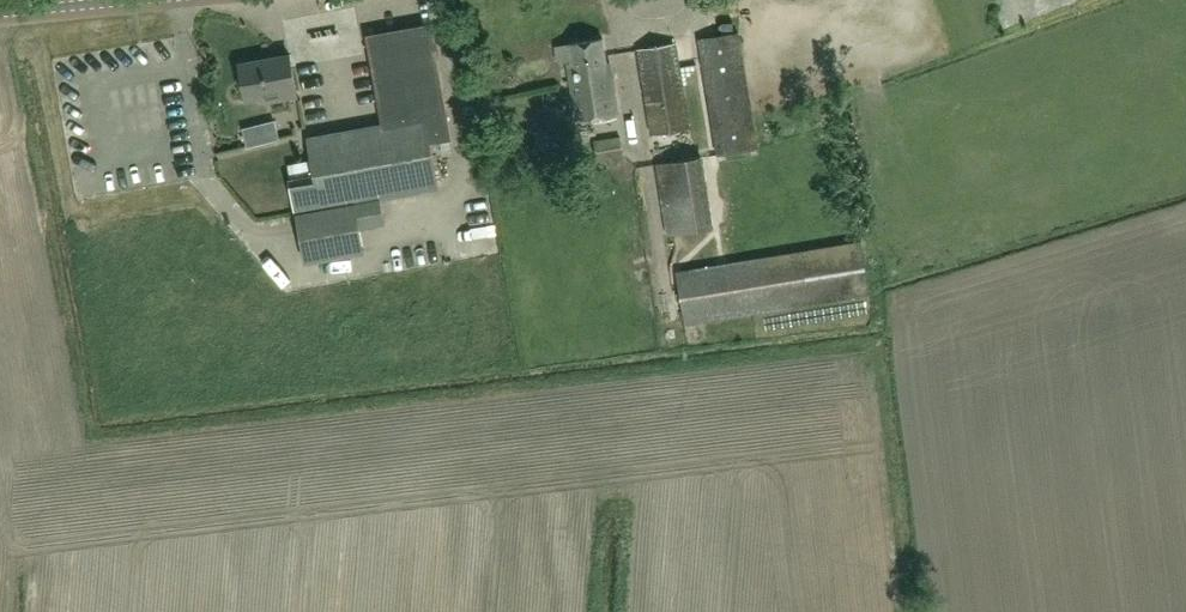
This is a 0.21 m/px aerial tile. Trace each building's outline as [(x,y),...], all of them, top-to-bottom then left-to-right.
[(439,188),(431,143),(453,139),(437,48),(436,49),(432,27),(372,38),(387,123),(308,137),(315,175),(289,180),(295,214),(304,265),(365,254),(360,230),(386,225),(380,199),(439,188)] [(718,154),(757,148),(738,31),(699,38),(718,154)] [(567,61),(577,121),(620,113),(613,73),(609,74),(603,38),(569,44),(571,60),(567,61)] [(689,128),(676,42),(638,48),(652,134),(689,128)] [(266,100),(297,94),(290,54),(240,63),(246,98),(265,95),(266,100)] [(598,162),(624,158),(621,135),(593,139),(598,162)] [(698,221),(682,150),(656,156),(672,227),(698,221)] [(451,177),(449,157),(437,158),(438,178),(451,177)] [(686,323),(871,293),(862,242),(677,273),(686,323)]
